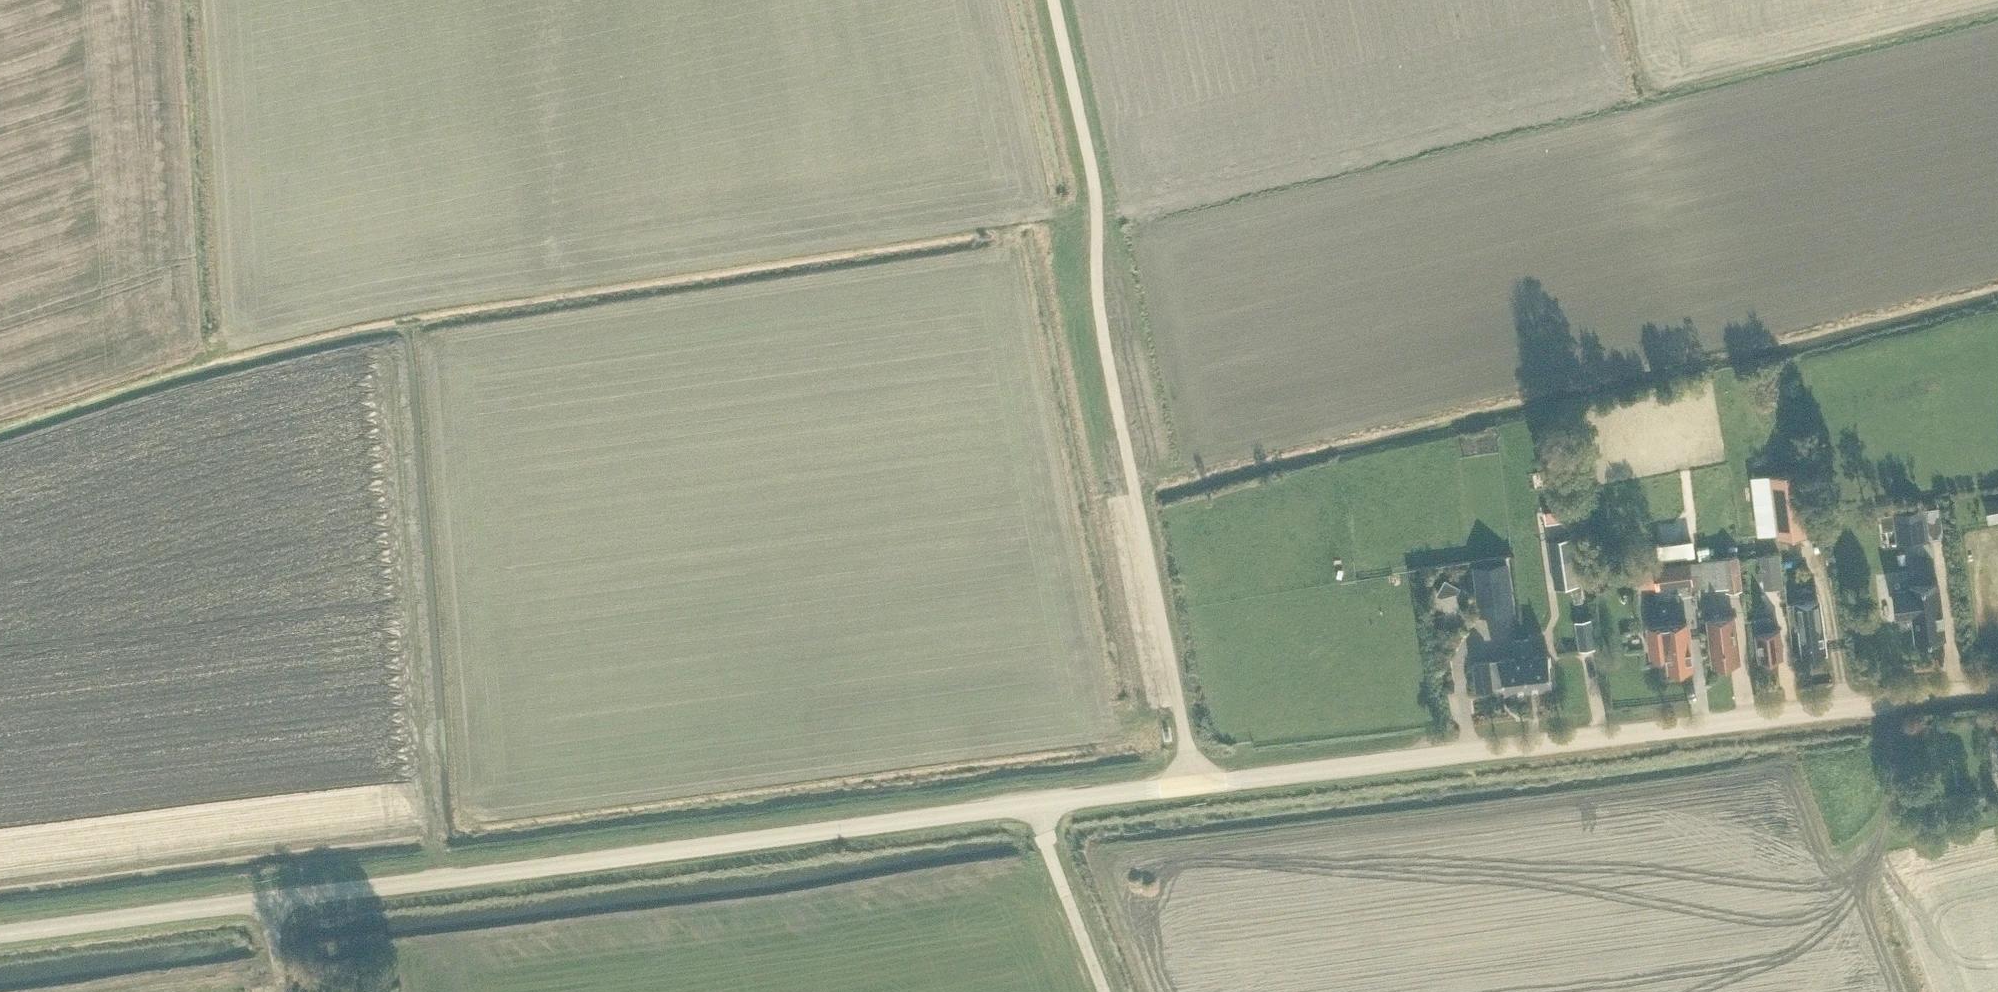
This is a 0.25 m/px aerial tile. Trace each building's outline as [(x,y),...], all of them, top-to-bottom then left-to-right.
[(1777,538),(1808,533),(1800,471),(1752,478),(1759,535),(1777,533),(1777,538)] [(1997,519),(1997,497),(1984,499),(1988,521),(1997,519)] [(1893,512),(1897,543),(1928,539),(1925,507),(1893,512)] [(1544,511),(1546,522),(1566,520),(1564,508),(1544,511)] [(1573,537),(1547,540),(1554,588),(1579,584),(1573,537)] [(1692,539),(1656,544),(1658,560),(1694,556),(1692,539)] [(1763,587),(1782,585),(1778,554),(1759,556),(1763,587)] [(1726,589),(1740,587),(1736,555),(1702,559),(1705,586),(1725,584),(1726,589)] [(1507,560),(1472,565),(1479,614),(1514,609),(1507,560)] [(1656,586),(1691,582),(1690,562),(1654,567),(1656,586)] [(1439,587),(1453,597),(1463,583),(1449,573),(1439,587)] [(1915,640),(1944,637),(1937,584),(1892,590),(1895,618),(1912,616),(1915,640)] [(1804,654),(1825,651),(1821,620),(1820,620),(1817,597),(1792,600),(1795,625),(1800,624),(1804,654)] [(1713,665),(1738,662),(1733,614),(1708,617),(1713,665)] [(1759,659),(1782,656),(1779,628),(1770,629),(1768,616),(1755,617),(1757,631),(1756,631),(1759,659)] [(1595,646),(1590,618),(1575,621),(1579,649),(1595,646)] [(1687,622),(1647,627),(1650,656),(1667,654),(1669,671),(1693,668),(1689,638),(1687,622)] [(1529,637),(1522,638),(1528,688),(1551,685),(1549,664),(1551,662),(1550,656),(1548,654),(1548,653),(1531,655),(1529,637)] [(1504,690),(1528,688),(1522,638),(1513,639),(1515,657),(1473,662),(1476,688),(1492,686),(1492,682),(1503,681),(1504,690)]
